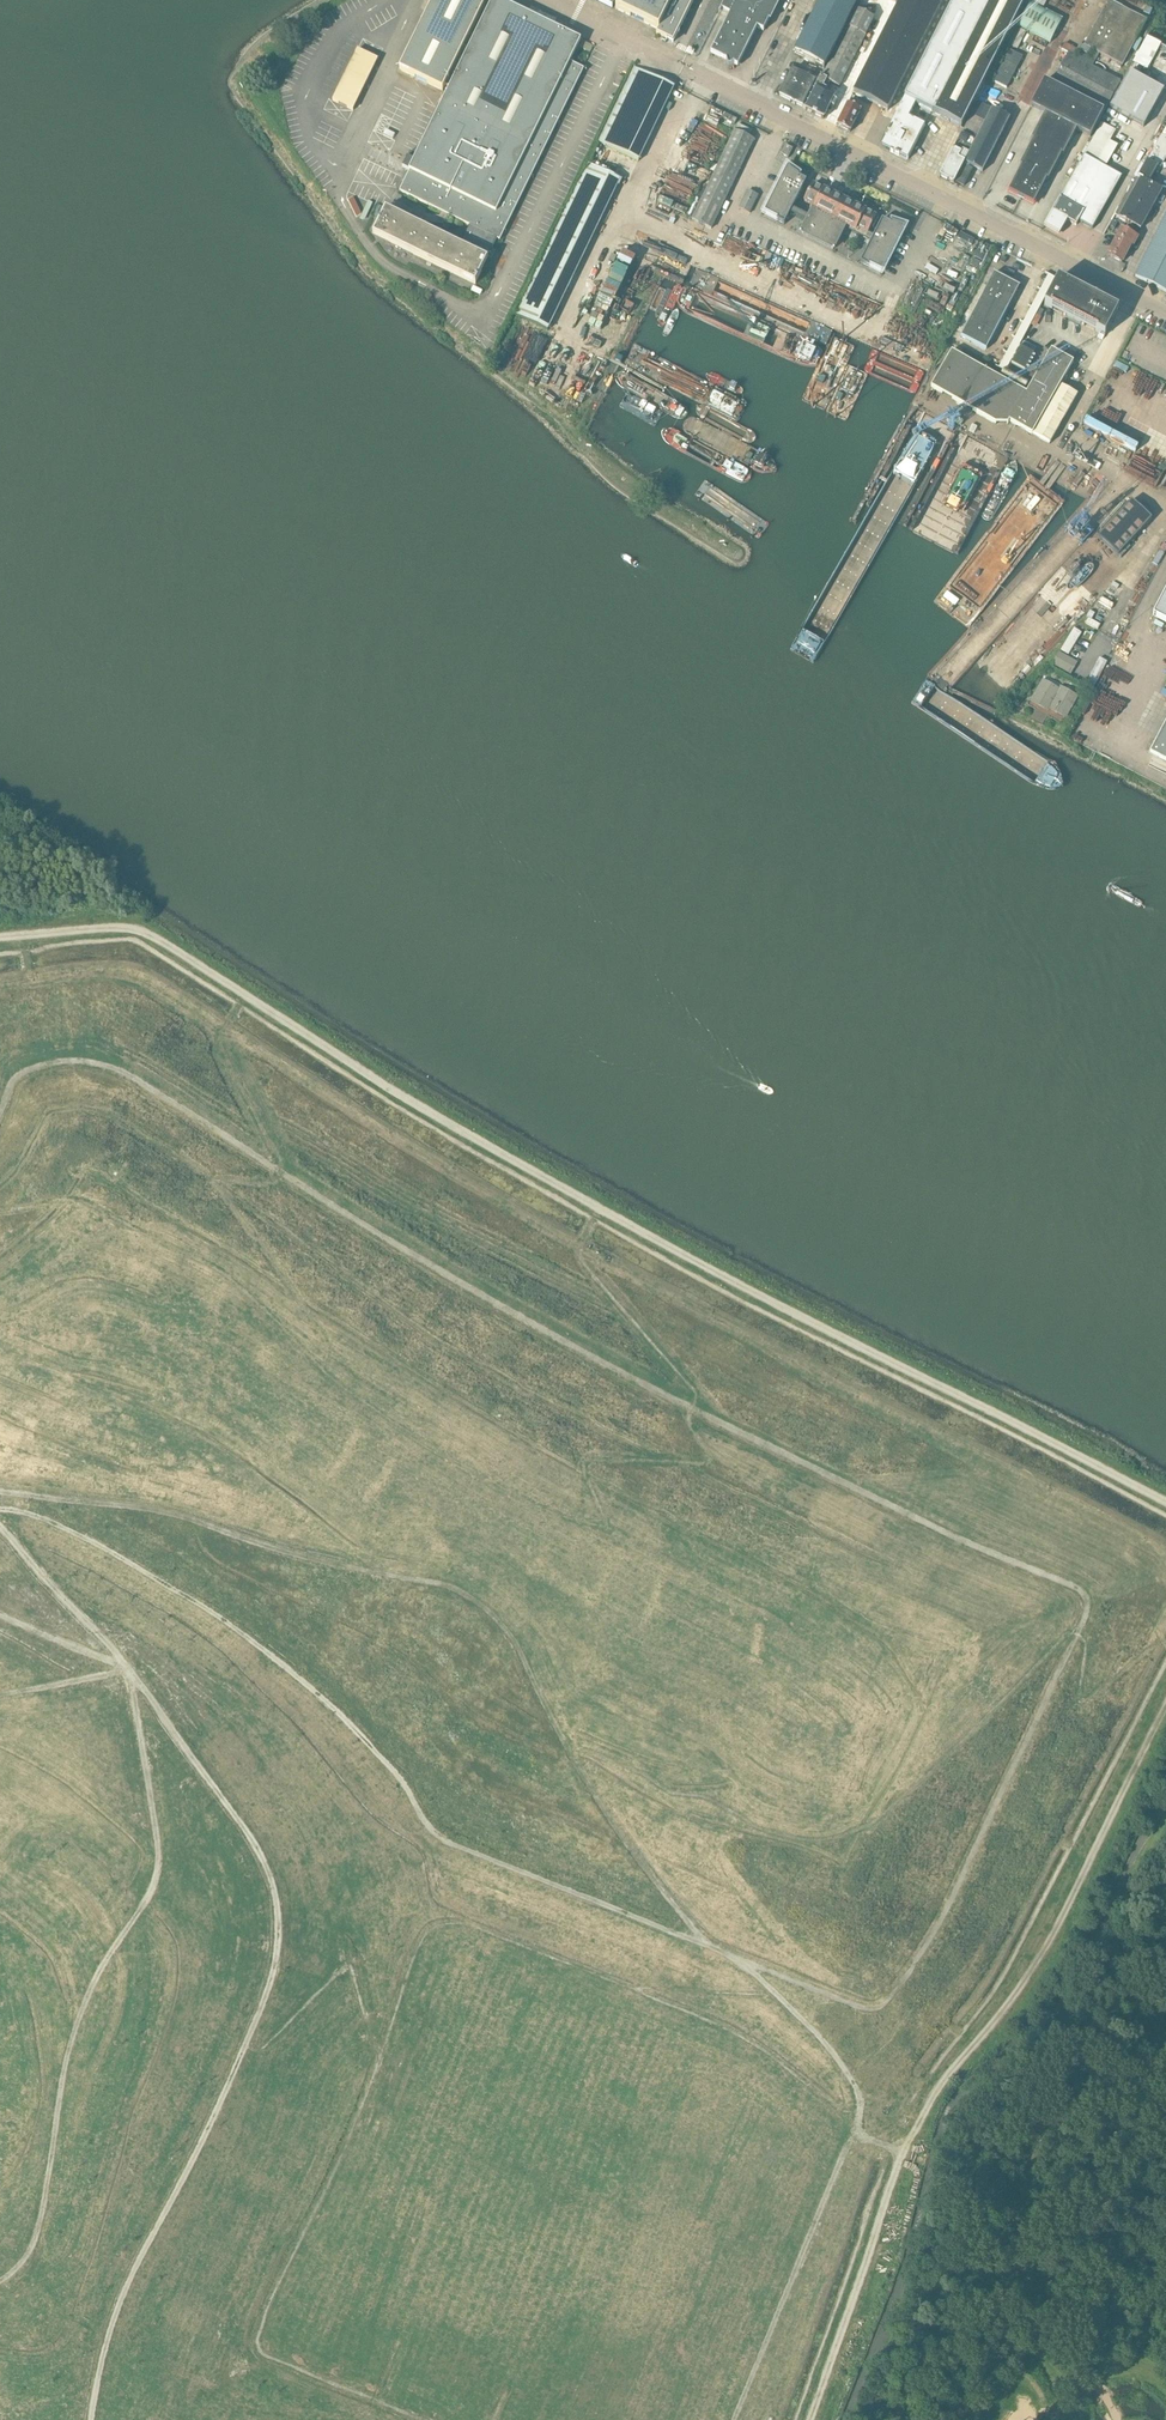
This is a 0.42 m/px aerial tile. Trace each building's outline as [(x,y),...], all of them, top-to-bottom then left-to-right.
[(584,67),(570,60),(581,38),(503,0),(491,0),(398,191),(469,225),(460,244),(384,207),(371,233),(475,283),(496,238),(500,240),(584,67)] [(398,66),(441,87),(483,0),(430,0),(398,66)] [(616,9),(658,30),(656,34),(674,43),(695,0),(621,0),(616,9)] [(711,53),(726,61),(728,67),(734,65),(738,67),(740,63),(757,28),(764,31),(769,21),(771,22),(782,0),(726,0),(721,10),(730,14),(711,53)] [(794,54),(824,69),(859,0),(821,0),(794,54)] [(854,93),(888,111),(944,0),(901,0),(854,93)] [(904,99),(915,104),(932,113),(961,128),(1026,0),(954,0),(904,99)] [(1150,25),(1106,0),(1096,0),(1052,79),(1103,108),(1150,25)] [(1050,43),(1063,19),(1031,2),(1018,26),(1050,43)] [(875,19),(857,9),(825,71),(824,70),(815,89),(816,89),(806,110),(824,119),(835,97),(825,92),(830,83),(839,87),(875,19)] [(378,60),(377,59),(358,50),(333,101),(352,110),(353,111),(378,60)] [(635,67),(599,142),(638,161),(674,86),(635,67)] [(816,82),(792,70),(779,96),(791,102),(790,103),(795,105),(796,104),(803,108),(816,82)] [(1130,72),(1110,108),(1143,127),(1164,91),(1130,72)] [(613,85),(620,88),(624,79),(617,76),(613,85)] [(1102,110),(1052,83),(1042,78),(1029,104),(1043,111),(1029,137),(1031,137),(1017,163),(1019,164),(1006,189),(1031,202),(1044,177),(1046,178),(1059,152),(1061,153),(1074,128),(1088,135),(1102,110)] [(908,119),(915,106),(904,100),(885,138),(885,139),(881,147),(907,160),(924,127),(908,119)] [(862,107),(849,101),(837,126),(850,132),(861,111),(860,111),(862,107)] [(968,121),(940,177),(945,180),(954,184),(955,182),(964,165),(992,109),(978,102),(971,115),(968,121)] [(992,109),(964,165),(972,169),(973,167),(982,172),(1010,119),(992,109)] [(734,131),(692,220),(711,229),(754,140),(734,131)] [(1162,135),(1150,157),(1147,161),(1137,178),(1140,180),(1119,218),(1140,231),(1163,191),(1149,183),(1158,167),(1161,169),(1165,160),(1165,137),(1162,135)] [(793,149),(786,145),(782,155),(788,158),(793,149)] [(1052,212),(1044,227),(1059,235),(1068,221),(1076,225),(1079,221),(1092,229),(1122,177),(1105,167),(1084,155),(1083,156),(1060,198),(1052,212)] [(588,162),(514,314),(547,330),(621,178),(588,162)] [(964,165),(955,182),(964,186),(972,169),(964,165)] [(798,177),(799,176),(787,168),(765,213),(778,220),(777,221),(784,225),(806,181),(798,177)] [(858,207),(813,184),(805,201),(813,205),(811,208),(813,210),(801,233),(833,249),(845,226),(855,231),(857,227),(868,233),(876,216),(863,210),(864,207),(863,207),(859,205),(858,207)] [(748,190),(740,208),(750,213),(759,195),(748,190)] [(1136,276),(1159,288),(1165,291),(1165,292),(1165,215),(1136,276)] [(891,222),(890,223),(883,220),(863,258),(861,263),(863,264),(868,267),(869,265),(882,272),(905,226),(891,222)] [(1139,238),(1122,229),(1108,256),(1122,263),(1130,246),(1133,248),(1139,238)] [(992,256),(995,249),(981,242),(978,249),(992,256)] [(977,250),(974,257),(988,264),(991,257),(977,250)] [(987,266),(973,259),(970,265),(984,272),(987,266)] [(1016,285),(994,273),(961,337),(986,350),(1018,290),(1017,290),(1015,286),(1016,285)] [(1118,310),(1058,279),(1045,305),(1105,336),(1118,310)] [(1073,362),(1051,350),(1026,394),(952,351),(931,388),(995,424),(1008,425),(1009,422),(1049,445),(1077,395),(1062,386),(1067,377),(1065,376),(1073,362)] [(1118,556),(1152,519),(1132,501),(1098,538),(1118,556)] [(1153,615),(1165,622),(1165,591),(1153,615)] [(1059,652),(1051,664),(1071,675),(1078,662),(1059,652)] [(1059,688),(1042,679),(1029,702),(1048,712),(1050,710),(1066,719),(1079,696),(1060,686),(1059,688)] [(1150,752),(1165,761),(1165,721),(1150,752)]
